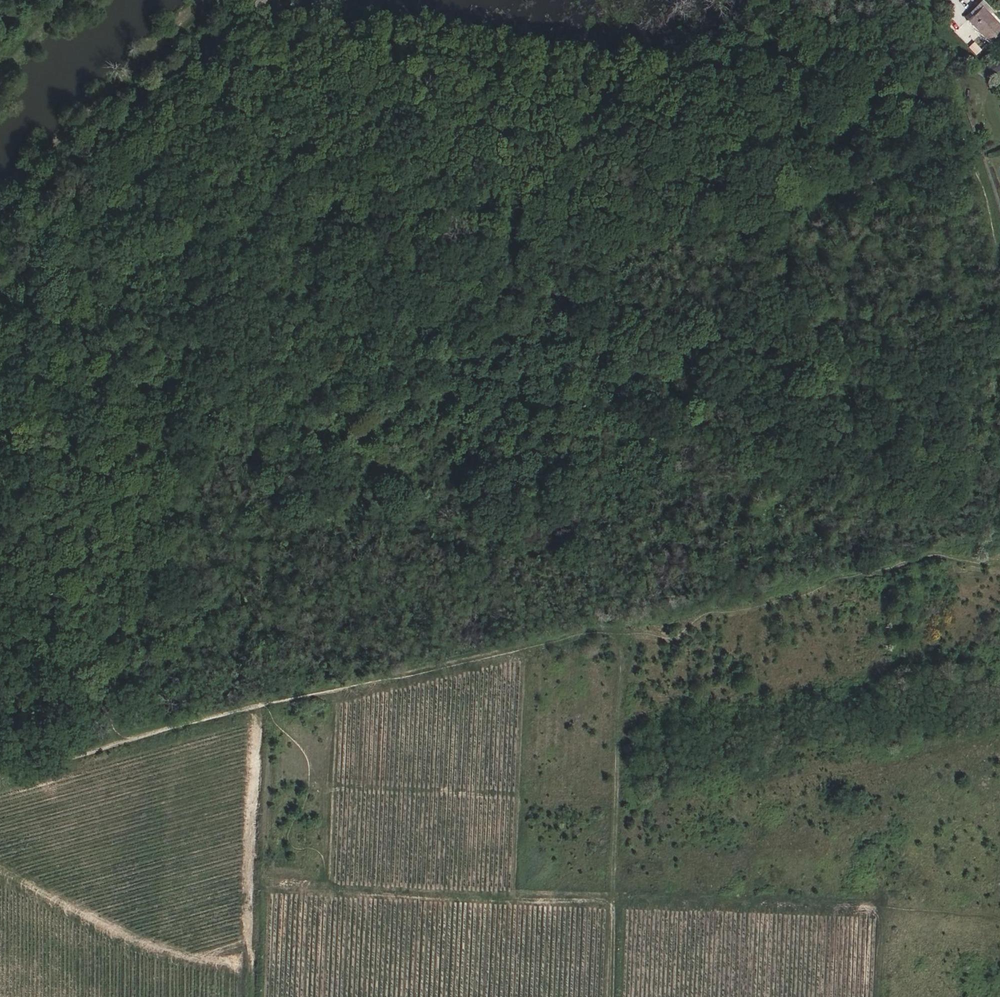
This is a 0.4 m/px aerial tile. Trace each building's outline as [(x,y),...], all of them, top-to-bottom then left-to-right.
[(966,23),(989,46),(999,34),(999,25),(981,7),(966,23)]
